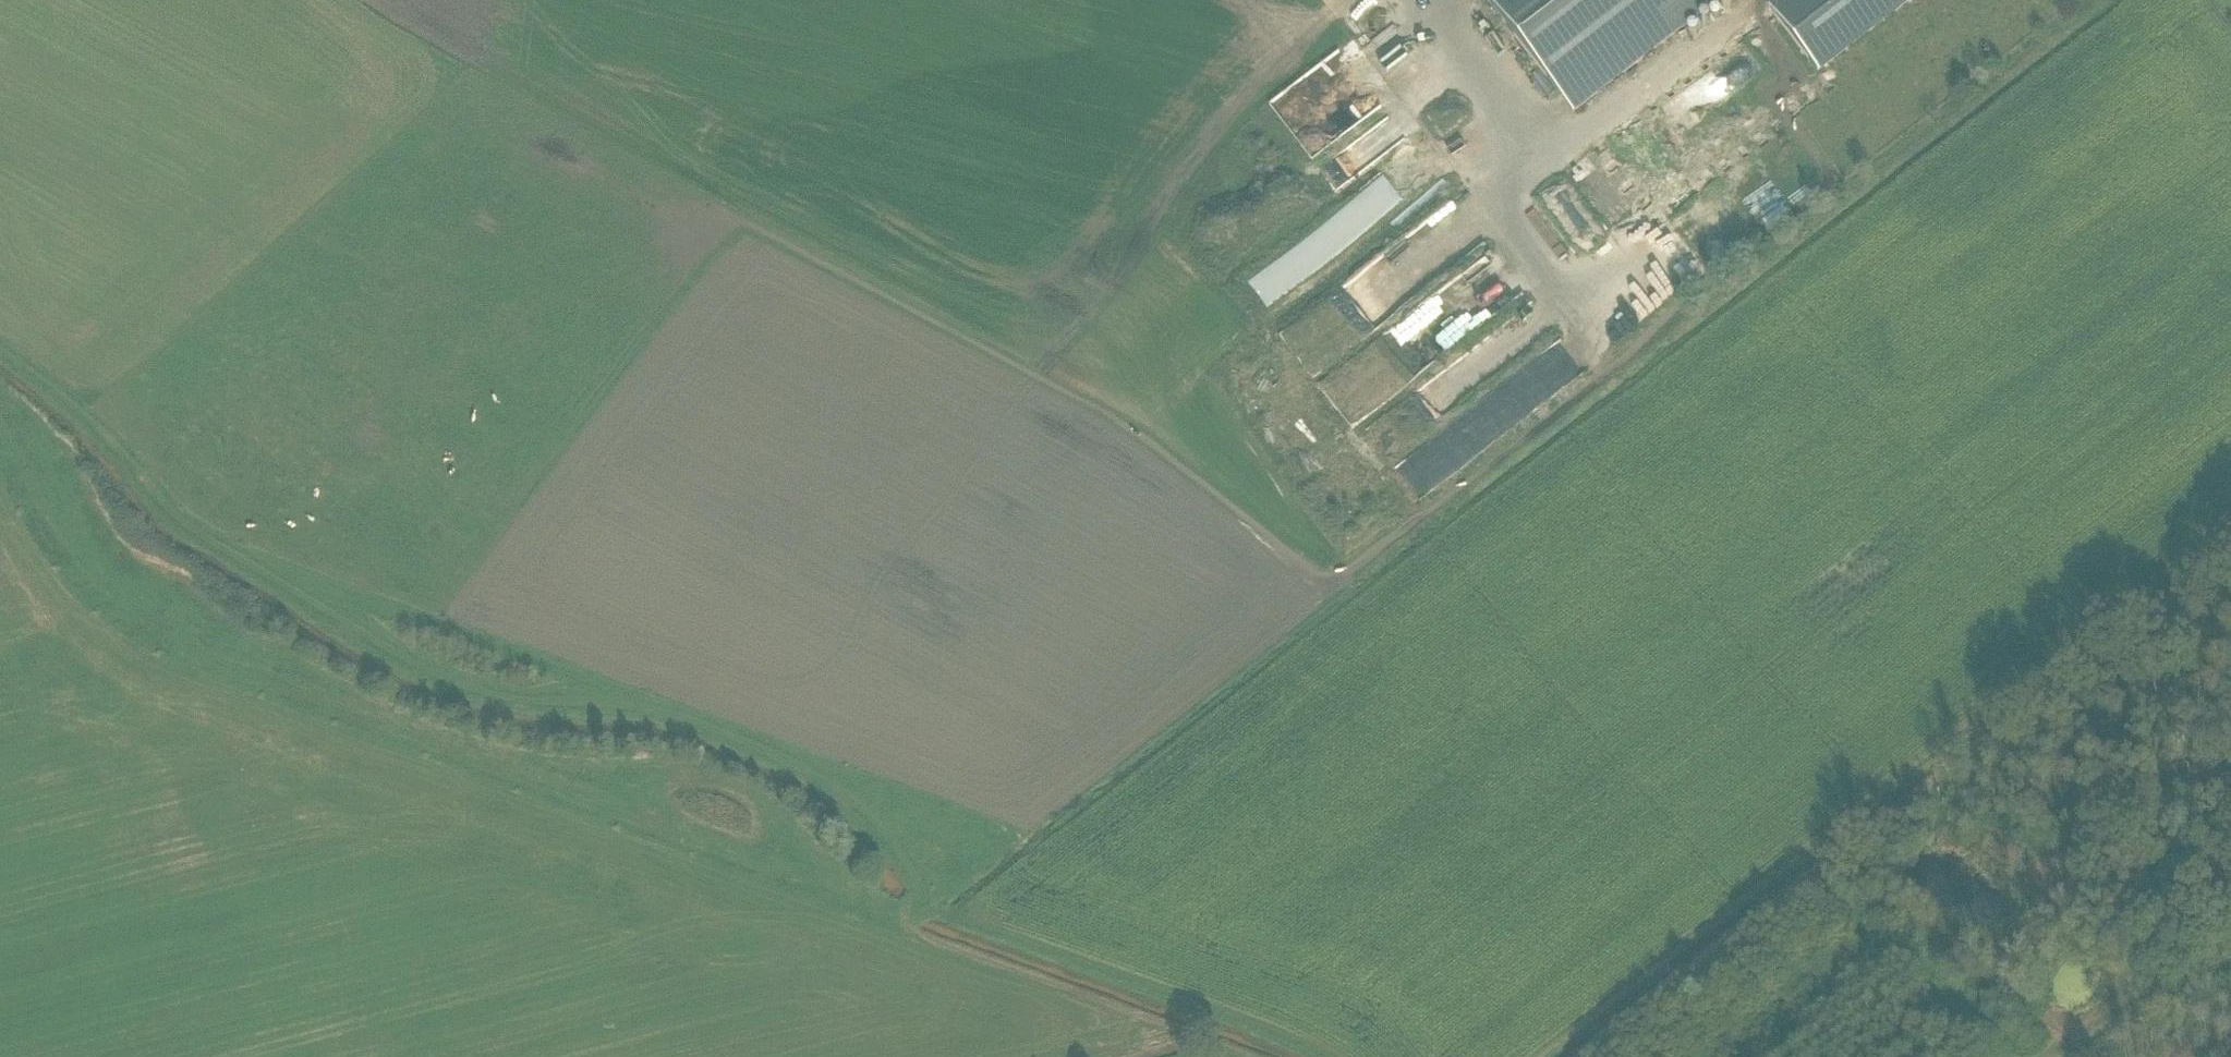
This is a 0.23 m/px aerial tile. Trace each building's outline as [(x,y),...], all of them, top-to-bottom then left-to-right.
[(1717,0),(1486,0),(1573,112),(1717,0)] [(1806,84),(1914,0),(1792,0),(1673,92),(1680,101),(1594,167),(1645,234),(1819,99),(1806,84)] [(1547,180),(1557,211),(1580,204),(1570,173),(1547,180)]
